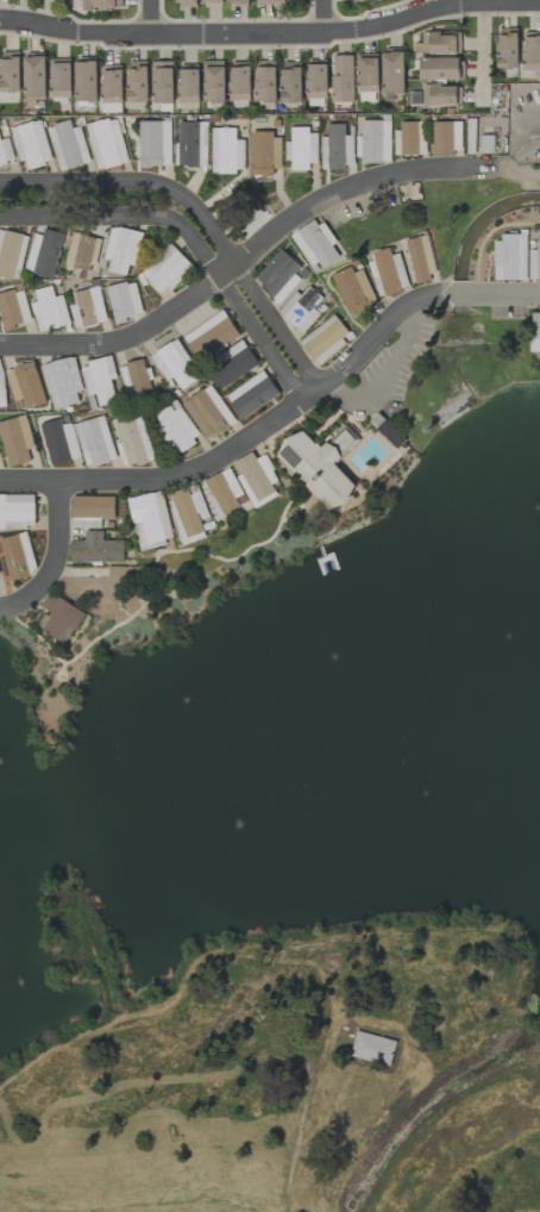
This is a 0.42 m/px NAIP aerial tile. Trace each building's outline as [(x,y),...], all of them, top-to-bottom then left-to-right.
[(497,68),(517,68),(518,28),(498,28),(497,68)] [(539,70),(539,32),(523,32),(524,70),(539,70)] [(421,34),(422,55),(460,54),(460,33),(421,34)] [(20,92),(19,52),(0,52),(0,92),(20,92)] [(403,52),(382,52),(382,93),(403,93),(403,52)] [(378,92),(377,54),(357,54),(357,92),(378,92)] [(352,55),(331,56),(332,102),(352,102),(352,55)] [(23,98),(45,98),(46,57),(24,57),(23,98)] [(75,59),(76,102),(97,102),(96,58),(75,59)] [(420,59),(420,80),(462,79),(462,58),(420,59)] [(71,59),(51,60),(51,98),(71,98),(71,59)] [(225,102),(224,60),(202,61),(204,103),(225,102)] [(276,60),(255,61),(256,103),(277,102),(276,60)] [(326,60),(306,61),(307,99),(327,98),(326,60)] [(148,101),(147,61),(128,62),(129,102),(148,101)] [(174,103),(173,62),(151,62),(152,104),(174,103)] [(250,100),(250,62),(229,63),(230,101),(250,100)] [(302,102),(301,62),(281,62),(282,103),(302,102)] [(179,103),(199,103),(199,70),(178,70),(179,103)] [(122,71),(101,71),(102,104),(123,104),(122,71)] [(423,86),(423,106),(461,105),(461,86),(423,86)] [(86,125),(98,171),(129,162),(117,117),(86,125)] [(11,127),(18,162),(26,160),(28,169),(52,163),(42,120),(11,127)] [(80,126),(72,128),(70,120),(47,127),(60,172),(91,163),(80,126)] [(390,163),(390,121),(361,121),(361,137),(358,137),(358,163),(390,163)] [(208,122),(179,122),(178,166),(207,167),(208,122)] [(395,123),(396,156),(422,155),(421,122),(395,123)] [(462,122),(433,122),(433,155),(462,154),(462,122)] [(327,124),(327,137),(321,137),(322,169),(354,168),(353,135),(345,136),(345,124),(327,124)] [(211,129),(212,173),(245,172),(244,140),(236,140),(236,128),(211,129)] [(317,167),(317,129),(291,130),(291,142),(286,142),(286,161),(291,161),(291,168),(317,167)] [(172,131),(144,131),(144,141),(139,141),(139,167),(171,167),(172,131)] [(251,134),(252,176),(273,176),(273,169),(281,169),(281,133),(251,134)] [(494,137),(486,137),(486,143),(482,143),(481,152),(494,152),(494,137)] [(0,140),(0,165),(14,162),(9,138),(0,140)] [(291,235),(315,275),(342,258),(335,248),(337,246),(319,218),(291,235)] [(143,234),(111,226),(103,258),(111,261),(109,271),(126,276),(129,265),(134,267),(143,234)] [(35,229),(25,271),(53,278),(63,236),(35,229)] [(17,281),(28,236),(0,230),(0,277),(17,281)] [(90,271),(97,238),(72,232),(64,265),(90,271)] [(527,234),(496,234),(495,280),(527,280),(527,234)] [(435,273),(429,236),(407,239),(414,284),(430,282),(429,273),(435,273)] [(529,280),(539,280),(539,240),(537,240),(537,250),(529,250),(529,280)] [(140,273),(161,296),(193,267),(172,244),(140,273)] [(401,253),(391,256),(390,248),(368,253),(379,297),(409,290),(401,253)] [(308,273),(282,249),(254,279),(280,303),(308,273)] [(363,270),(354,273),(352,267),(332,275),(349,316),(378,304),(363,270)] [(106,288),(115,322),(143,315),(134,281),(106,288)] [(278,311),(302,334),(319,316),(313,310),(323,299),(309,286),(300,296),(296,292),(278,311)] [(69,326),(64,295),(54,297),(52,287),(35,290),(37,302),(33,303),(37,331),(69,326)] [(69,306),(75,329),(107,322),(99,287),(73,293),(76,304),(69,306)] [(25,290),(0,293),(0,322),(1,329),(30,325),(25,290)] [(183,336),(199,362),(240,336),(223,310),(183,336)] [(531,313),(532,352),(539,352),(539,313),(531,313)] [(349,333),(335,314),(299,342),(318,366),(345,345),(341,339),(349,333)] [(166,381),(173,377),(182,390),(200,377),(175,340),(149,357),(166,381)] [(220,353),(225,364),(211,371),(220,387),(258,367),(245,340),(220,353)] [(41,365),(53,410),(79,404),(76,392),(83,390),(75,356),(41,365)] [(116,403),(111,380),(116,379),(112,358),(81,364),(87,395),(96,393),(99,406),(116,403)] [(152,393),(143,360),(119,366),(127,399),(152,393)] [(22,400),(24,409),(45,404),(36,362),(6,368),(13,402),(22,400)] [(279,396),(266,372),(226,394),(240,419),(279,396)] [(235,423),(210,385),(182,404),(207,441),(235,423)] [(152,416),(175,453),(200,438),(182,407),(174,412),(170,406),(152,416)] [(0,422),(0,435),(9,468),(30,462),(27,449),(34,447),(26,415),(0,422)] [(116,459),(104,416),(74,424),(86,468),(116,459)] [(115,424),(121,442),(116,444),(124,468),(154,459),(141,416),(115,424)] [(71,423),(63,426),(60,419),(39,425),(52,466),(82,457),(71,423)] [(358,489),(334,464),(360,440),(346,425),(321,448),(303,428),(276,453),(331,513),(358,489)] [(234,462),(241,474),(237,476),(252,504),(280,490),(262,456),(256,459),(252,453),(234,462)] [(242,495),(230,469),(204,480),(211,496),(208,497),(217,517),(239,507),(235,499),(242,495)] [(207,518),(198,485),(168,493),(182,545),(205,538),(200,519),(207,518)] [(139,550),(174,542),(162,491),(128,499),(139,550)] [(34,495),(0,495),(0,528),(35,528),(34,495)] [(72,518),(115,519),(115,497),(72,496),(72,518)] [(70,541),(70,563),(124,561),(123,540),(103,541),(103,531),(85,531),(85,540),(70,541)] [(10,581),(38,573),(27,532),(0,539),(0,545),(10,581)] [(66,644),(84,612),(48,592),(40,608),(45,611),(36,627),(66,644)] [(396,1042),(357,1030),(350,1056),(389,1067),(396,1042)]
